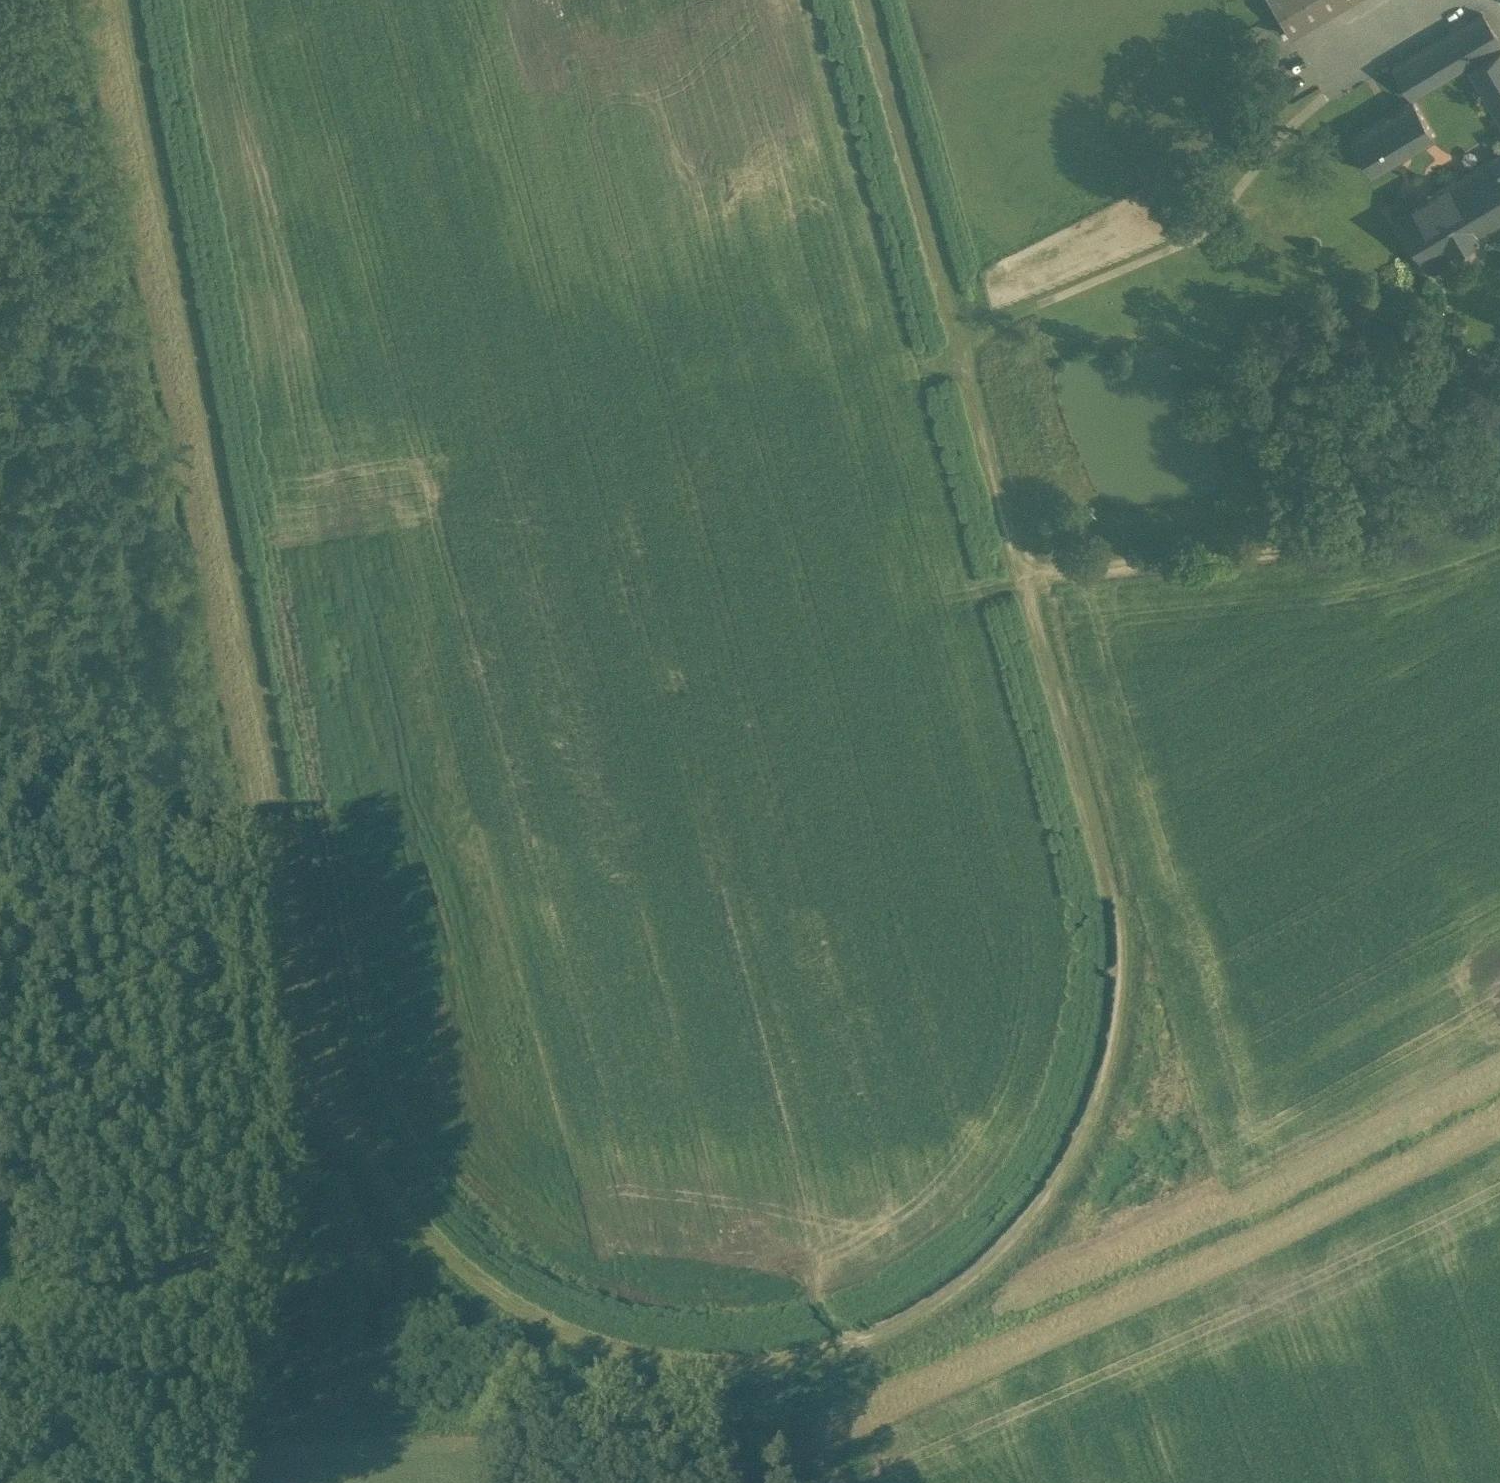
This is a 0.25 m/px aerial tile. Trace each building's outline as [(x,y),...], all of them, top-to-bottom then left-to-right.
[(1350,0),(1267,0),(1288,36),(1350,0)] [(1325,102),(1369,179),(1434,142),(1407,95),(1468,61),(1499,117),(1499,39),(1483,10),(1325,102)] [(1402,211),(1430,259),(1499,219),(1499,154),(1402,211)]
